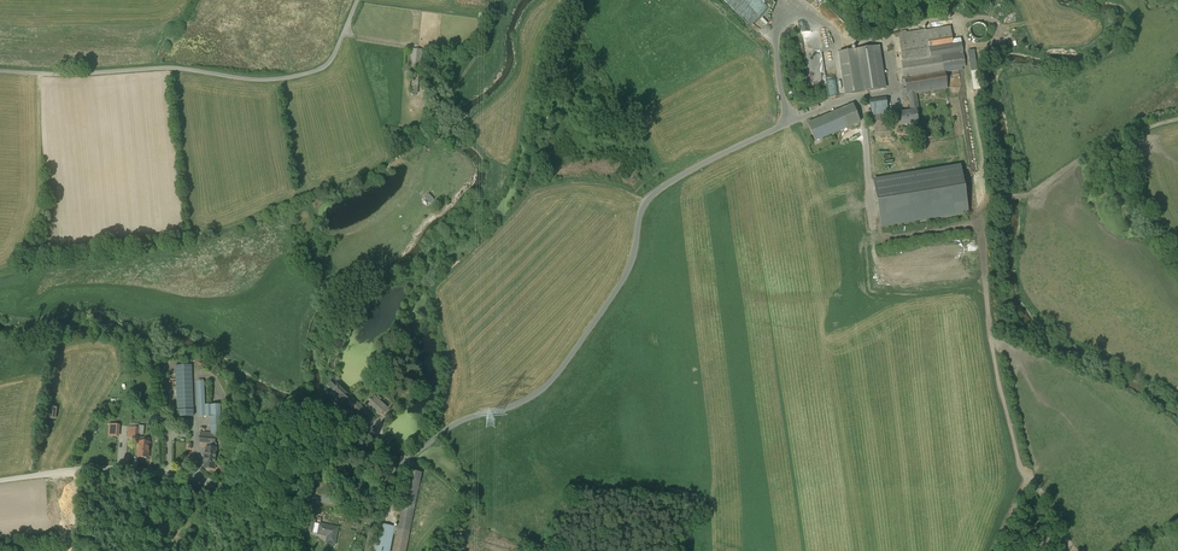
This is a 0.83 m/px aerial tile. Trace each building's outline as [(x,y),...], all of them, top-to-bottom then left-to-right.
[(986,35),(987,31),(986,28),(984,26),(982,24),(979,23),(975,24),(973,26),(971,29),(970,32),(971,35),(973,38),(976,39),(979,40),(982,39),(985,37),(986,35)] [(950,27),(926,31),(928,39),(951,35),(950,27)] [(926,31),(899,35),(899,37),(900,47),(928,42),(927,39),(928,39),(926,31)] [(928,39),(927,39),(928,42),(929,49),(953,45),(952,42),(951,35),(928,39)] [(928,42),(900,47),(903,61),(902,61),(905,79),(945,73),(963,70),(958,41),(952,42),(953,45),(929,49),(928,42)] [(874,48),(838,53),(845,95),(880,89),(874,48)] [(422,50),(413,49),(412,65),(421,66),(422,50)] [(974,49),(967,51),(972,81),(979,80),(974,49)] [(945,73),(905,79),(907,95),(916,94),(947,89),(945,73)] [(916,94),(909,95),(911,111),(918,110),(916,94)] [(886,98),(869,100),(871,115),(888,113),(886,98)] [(853,105),(808,124),(815,141),(860,122),(853,105)] [(911,111),(900,113),(902,125),(918,123),(918,118),(920,118),(919,110),(918,110),(911,111)] [(961,167),(874,181),(881,225),(968,212),(961,167)] [(967,259),(932,261),(933,268),(967,266),(967,259)] [(971,280),(971,271),(956,272),(956,281),(971,280)] [(193,417),(192,366),(177,367),(178,417),(193,417)] [(364,409),(351,397),(334,380),(328,386),(337,394),(335,397),(343,405),(346,402),(371,425),(376,420),(364,409)] [(204,382),(197,382),(198,417),(206,417),(205,406),(204,382)] [(387,408),(376,397),(368,405),(379,416),(387,408)] [(222,438),(220,406),(205,406),(206,417),(211,416),(212,434),(214,435),(214,438),(215,438),(222,438)] [(118,426),(110,425),(109,436),(117,436),(118,426)] [(139,429),(133,428),(133,432),(128,432),(128,437),(139,438),(139,432),(139,429)] [(212,434),(201,433),(200,443),(215,444),(215,438),(214,438),(214,435),(212,434)] [(150,443),(140,442),(138,457),(149,458),(150,443)] [(217,449),(207,448),(206,457),(205,457),(205,458),(206,458),(205,462),(205,463),(205,469),(207,470),(209,470),(211,469),(215,469),(217,449)] [(393,550),(406,550),(422,473),(410,471),(398,528),(393,550)] [(316,521),(310,520),(307,533),(313,534),(313,533),(315,524),(316,521)] [(332,527),(321,525),(320,525),(315,524),(313,533),(318,534),(318,535),(330,537),(328,544),(335,545),(338,528),(332,527)] [(374,550),(393,550),(398,528),(380,524),(374,550)]
